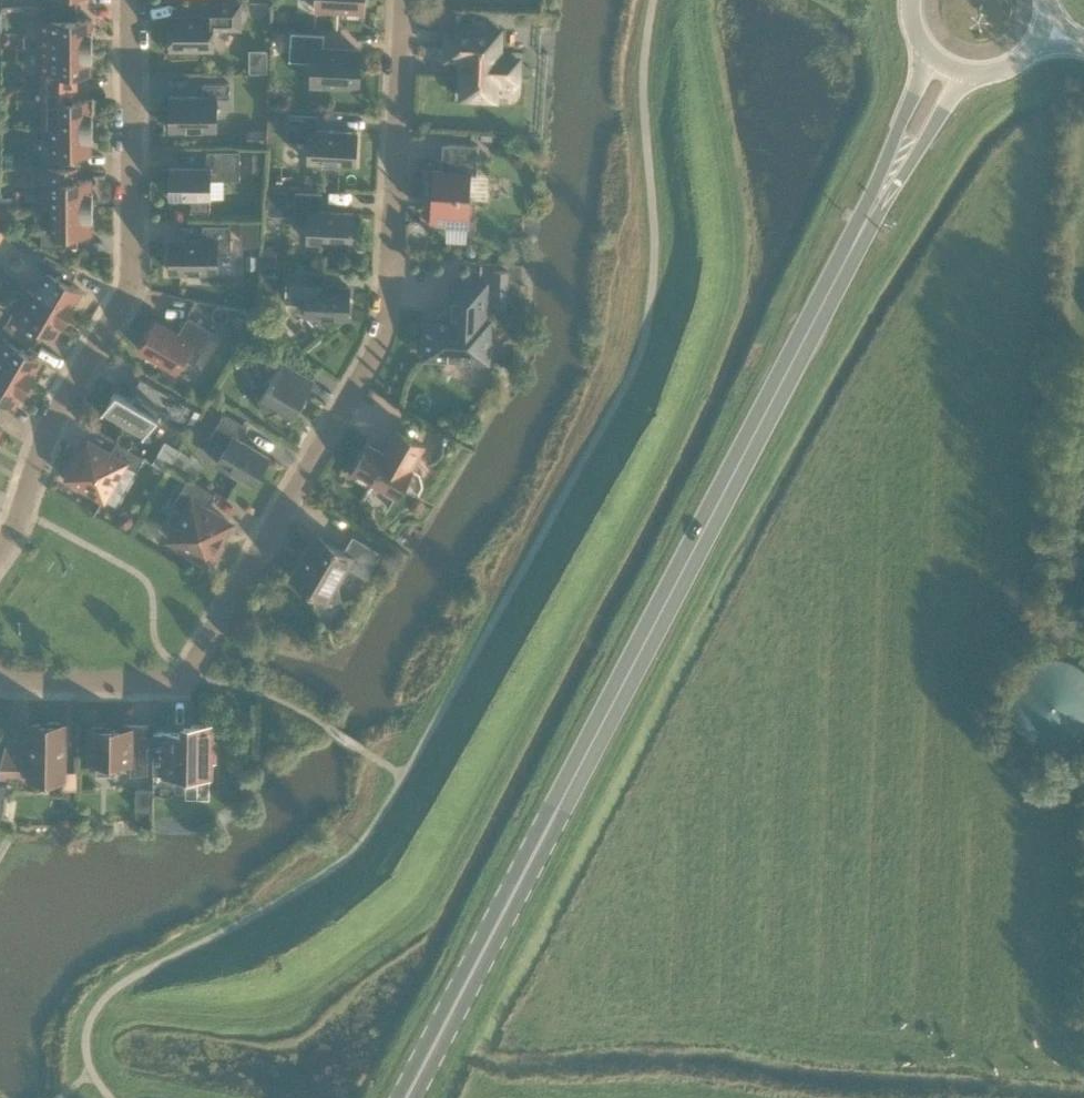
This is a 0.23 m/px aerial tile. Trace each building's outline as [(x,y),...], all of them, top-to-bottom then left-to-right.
[(344,15),(364,16),(365,0),(317,0),(316,9),(345,11),(344,15)] [(215,29),(242,29),(242,1),(203,1),(203,15),(171,15),(171,48),(215,48),(215,29)] [(42,45),(53,45),(93,45),(93,30),(92,30),(92,18),(78,19),(78,5),(42,5),(42,45)] [(463,73),(462,96),(497,98),(498,77),(518,78),(519,57),(499,56),(500,29),(449,26),(447,56),(466,57),(465,74),(463,73)] [(325,33),(292,31),(291,46),(313,47),(311,84),(346,86),(346,83),(360,84),(362,51),(341,50),(342,48),(324,47),(325,33)] [(42,45),(42,85),(78,85),(78,72),(92,72),(92,60),(93,60),(93,45),(53,45),(42,45)] [(204,96),(171,95),(171,129),(217,129),(217,96),(230,96),(230,82),(204,82),(204,96)] [(78,98),(78,85),(42,85),(42,125),(53,125),(94,125),(94,110),(92,110),(92,98),(78,98)] [(309,162),(356,164),(358,131),(317,129),(318,114),(290,112),(289,139),(310,140),(309,162)] [(94,140),(94,125),(53,125),(53,150),(42,150),(42,165),(78,165),(78,152),(92,152),(92,140),(94,140)] [(251,129),(251,144),(264,144),(264,130),(251,129)] [(442,170),(435,170),(433,218),(448,219),(448,225),(468,226),(468,217),(475,217),(476,196),(469,196),(470,173),(477,173),(479,144),(449,142),(448,157),(443,157),(442,170)] [(171,197),(192,197),(192,210),(211,210),(211,178),(241,178),(241,150),(208,150),(208,167),(171,167),(171,197)] [(260,170),(260,151),(245,151),(245,170),(260,170)] [(3,163),(14,163),(14,152),(2,152),(3,163)] [(42,165),(42,205),(94,205),(94,190),(92,190),(92,178),(78,178),(78,165),(42,165)] [(287,215),(288,190),(268,189),(267,214),(287,215)] [(308,240),(352,243),(354,211),(322,210),(323,192),(297,190),(295,221),(309,221),(308,240)] [(94,220),(94,205),(42,205),(42,206),(53,206),(53,230),(42,230),(42,245),(78,245),(78,232),(93,232),(92,220),(94,220)] [(171,240),(171,271),(218,271),(218,252),(232,252),(232,224),(204,224),(204,240),(171,240)] [(244,225),(244,243),(260,243),(260,225),(244,225)] [(27,287),(26,287),(71,313),(78,301),(77,300),(83,290),(71,283),(78,271),(47,253),(39,266),(48,271),(36,292),(27,287)] [(289,270),(288,299),(307,300),(307,304),(303,308),(315,322),(323,314),(349,316),(350,286),(325,285),(326,271),(289,270)] [(493,270),(492,297),(508,298),(509,270),(493,270)] [(442,318),(428,318),(426,355),(448,356),(448,360),(465,360),(465,357),(487,358),(489,321),(484,320),(485,283),(453,281),(452,310),(451,309),(442,318)] [(26,287),(6,322),(37,340),(44,329),(56,336),(62,326),(63,327),(71,313),(26,287)] [(245,293),(245,302),(253,302),(253,293),(245,293)] [(202,366),(220,334),(189,316),(178,333),(157,320),(140,348),(163,361),(166,372),(183,367),(182,362),(185,356),(202,366)] [(0,333),(0,364),(31,382),(38,369),(37,369),(43,359),(31,351),(37,340),(6,322),(0,333)] [(265,414),(280,409),(293,417),(315,379),(283,360),(273,377),(254,384),(265,414)] [(4,398),(16,405),(22,395),(23,395),(31,382),(0,364),(0,404),(4,398)] [(143,438),(144,439),(160,412),(179,418),(187,422),(196,407),(140,374),(139,375),(143,378),(132,396),(115,386),(114,387),(117,388),(102,414),(103,414),(106,409),(146,432),(143,438)] [(225,412),(217,425),(211,436),(228,446),(218,462),(254,483),(270,456),(240,439),(248,425),(225,412)] [(412,468),(425,445),(398,429),(385,452),(370,443),(352,474),(371,485),(373,482),(397,496),(413,468),(412,468)] [(64,478),(83,488),(84,486),(105,498),(126,462),(137,469),(144,456),(118,441),(111,452),(89,440),(77,461),(75,459),(64,478)] [(183,471),(192,455),(180,448),(171,464),(183,471)] [(186,512),(171,538),(192,550),(190,553),(211,565),(223,544),(220,543),(232,522),(207,508),(216,492),(189,477),(174,504),(186,512)] [(134,520),(132,514),(127,511),(121,512),(118,517),(119,524),(124,527),(130,525),(134,520)] [(317,533),(291,577),(315,591),(318,603),(341,597),(336,579),(346,564),(360,572),(366,562),(373,567),(382,551),(354,534),(345,550),(317,533)] [(1076,554),(1074,571),(1083,571),(1083,555),(1076,554)] [(1036,659),(1028,662),(1021,667),(1015,673),(1010,680),(1006,687),(1004,695),(1004,704),(1005,712),(1007,720),(1011,727),(1016,734),(1022,739),(1030,744),(1038,746),(1046,748),(1054,748),(1063,746),(1070,743),(1077,738),(1083,732),(1083,673),(1082,671),(1076,665),(1068,661),(1061,658),(1052,657),(1044,657),(1041,658),(1036,659)] [(49,723),(30,723),(30,736),(8,736),(0,766),(0,767),(29,768),(29,772),(64,772),(65,772),(65,770),(66,723),(61,723),(59,721),(51,721),(49,723)] [(109,728),(109,723),(94,723),(94,728),(90,728),(90,761),(97,761),(97,772),(118,773),(118,761),(132,761),(132,773),(149,773),(149,744),(133,744),(133,728),(109,728)] [(212,724),(185,724),(185,732),(155,731),(154,773),(211,774),(211,758),(216,758),(216,741),(211,741),(212,724)] [(152,810),(153,788),(136,787),(136,810),(152,810)]
